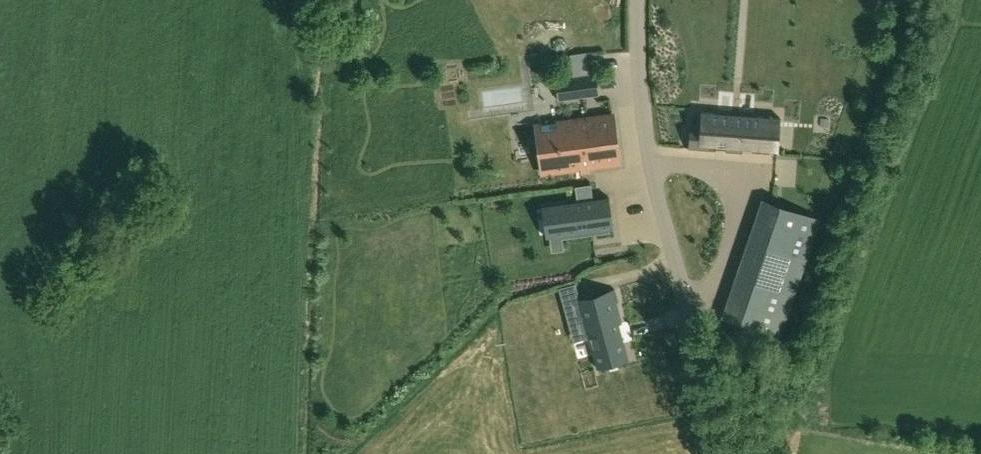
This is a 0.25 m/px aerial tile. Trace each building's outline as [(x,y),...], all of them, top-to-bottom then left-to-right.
[(570,79),(573,97),(597,93),(595,75),(570,79)] [(685,91),(683,126),(742,131),(741,143),(774,145),(778,86),(746,83),(745,95),(685,91)] [(619,163),(613,114),(536,124),(543,174),(619,163)] [(577,196),(592,194),(591,184),(575,186),(577,196)] [(613,228),(609,197),(542,206),(542,208),(545,208),(549,235),(546,235),(546,237),(613,228)] [(763,199),(750,238),(808,258),(821,219),(763,199)] [(579,294),(576,283),(559,288),(562,298),(579,294)] [(619,302),(615,288),(577,299),(597,369),(629,360),(619,324),(622,323),(617,302),(619,302)] [(730,295),(723,318),(769,334),(781,338),(784,329),(789,315),(730,295)]
